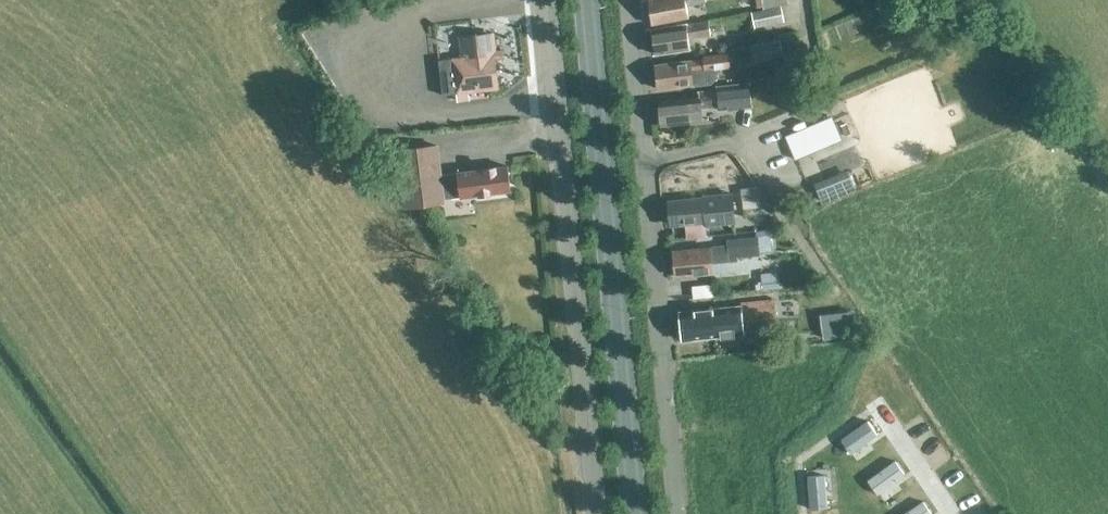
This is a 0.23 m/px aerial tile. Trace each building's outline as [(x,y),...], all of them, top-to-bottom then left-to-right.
[(651,24),(686,18),(686,5),(704,2),(704,0),(647,0),(651,24)] [(784,22),(780,5),(750,11),(753,28),(784,22)] [(707,22),(703,22),(650,30),(654,54),(688,49),(686,39),(709,35),(707,22)] [(490,34),(461,37),(457,38),(458,56),(437,58),(441,96),(465,93),(465,92),(495,89),(493,60),(503,59),(503,50),(491,51),(490,34)] [(783,56),(780,41),(780,40),(751,45),(754,61),(783,56)] [(717,77),(716,69),(730,67),(728,53),(702,56),(702,60),(653,65),(656,90),(709,84),(717,77)] [(698,94),(698,98),(657,102),(659,126),(701,122),(700,108),(718,106),(718,110),(752,106),(750,83),(716,86),(717,92),(698,94)] [(769,110),(771,123),(788,119),(785,106),(769,110)] [(832,117),(785,137),(795,159),(842,139),(832,117)] [(504,165),(436,174),(432,145),(395,150),(402,208),(440,203),(439,199),(508,191),(504,165)] [(813,183),(820,201),(854,188),(847,170),(813,183)] [(739,189),(742,209),(758,206),(755,187),(739,189)] [(703,197),(668,201),(670,225),(683,223),(702,221),(705,221),(705,224),(735,221),(732,192),(702,195),(703,197)] [(768,242),(756,243),(755,237),(725,240),(725,246),(672,251),(674,277),(710,274),(709,263),(727,261),(727,256),(757,254),(769,253),(768,242)] [(741,306),(678,312),(680,340),(715,337),(743,334),(742,324),(776,321),(774,302),(741,305),(741,306)] [(779,390),(766,391),(767,400),(780,399),(779,390)] [(780,399),(767,400),(768,409),(781,407),(780,399)] [(784,440),(771,442),(772,450),(785,449),(784,440)] [(788,482),(775,484),(776,492),(789,491),(788,482)] [(789,491),(776,492),(776,501),(789,500),(789,491)]
